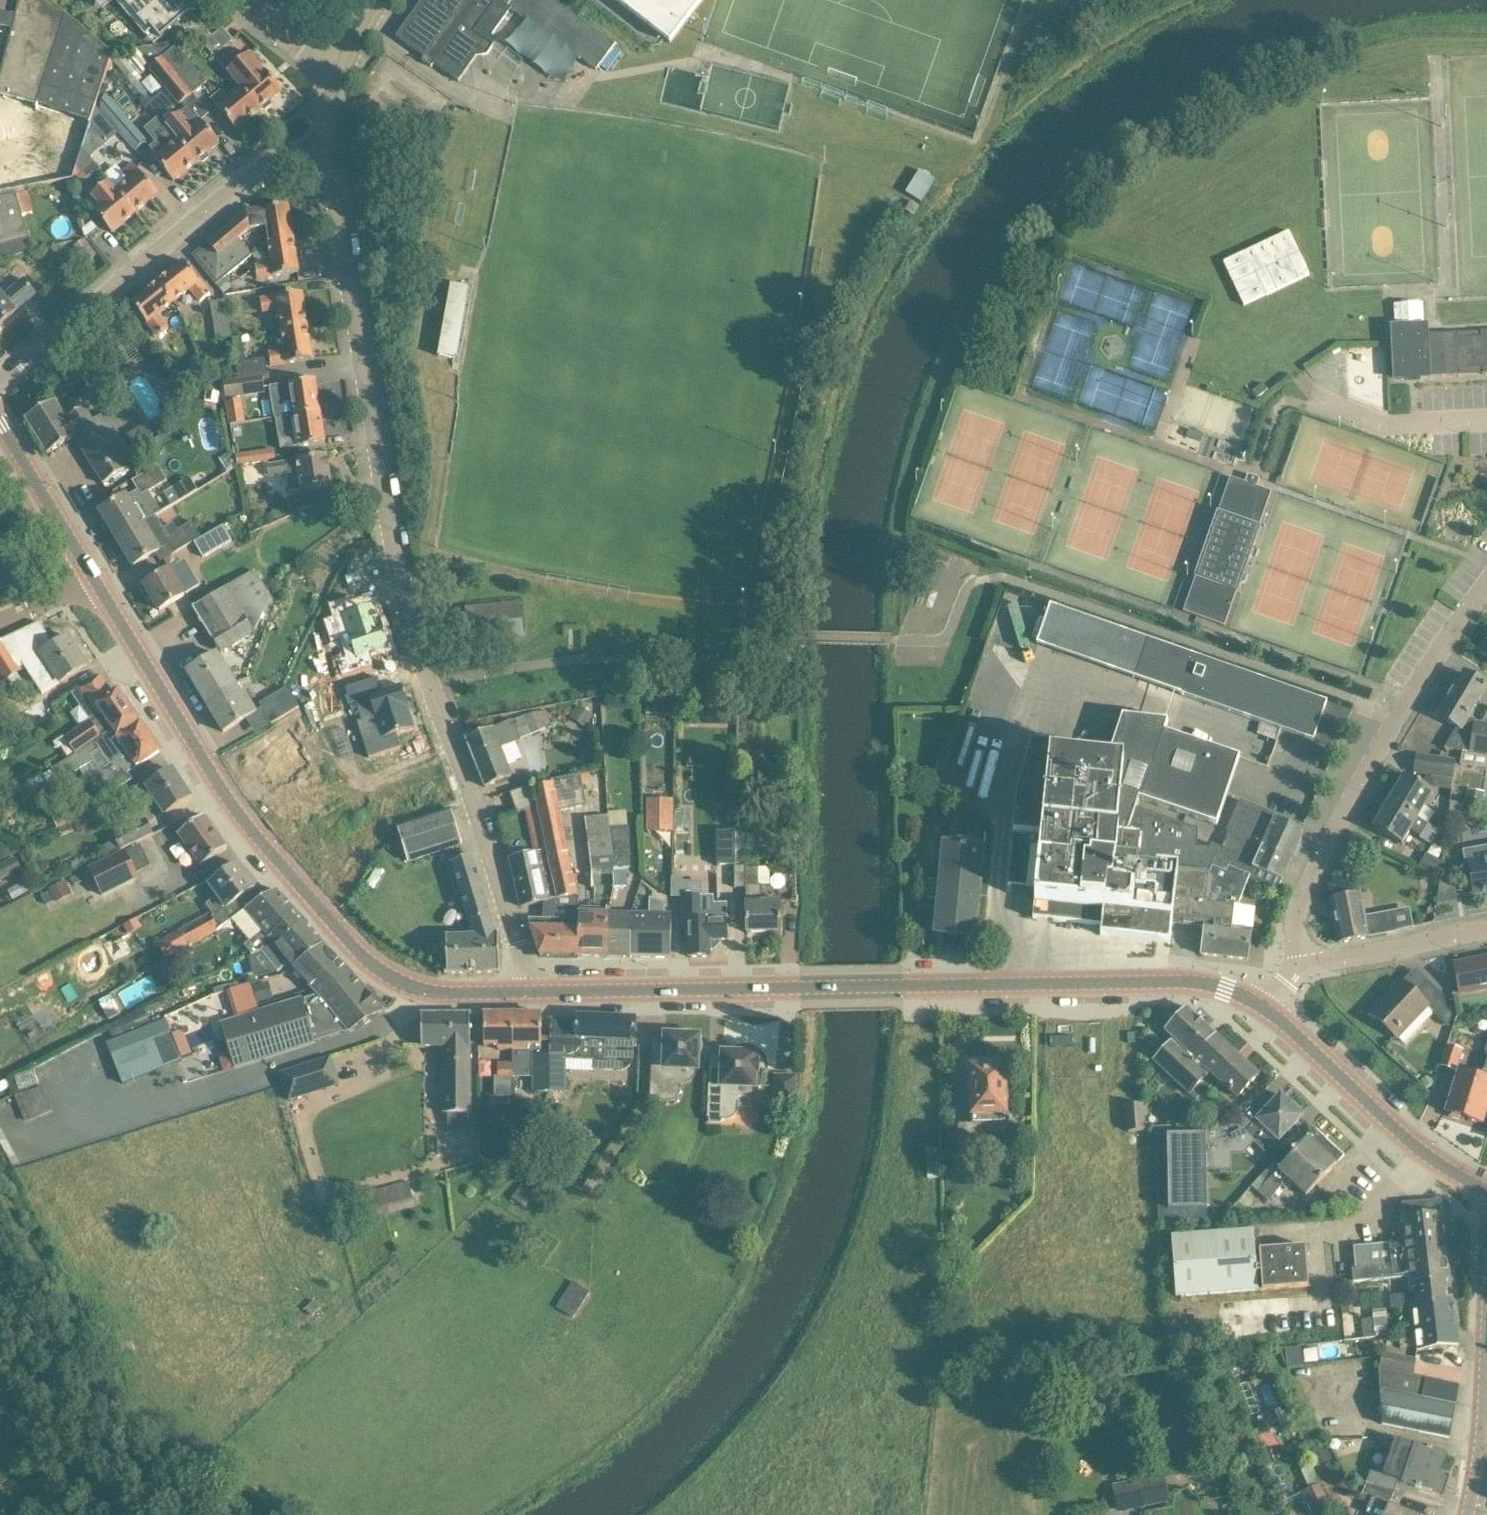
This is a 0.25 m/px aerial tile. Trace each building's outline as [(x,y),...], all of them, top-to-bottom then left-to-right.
[(0,83),(0,95),(92,122),(113,56),(46,0),(21,0),(16,17),(5,14),(3,14),(0,25),(0,28),(13,31),(0,83)] [(9,0),(0,0),(0,25),(3,14),(5,14),(9,0)] [(103,11),(115,1),(153,46),(161,39),(172,30),(177,36),(198,18),(192,12),(197,7),(191,0),(94,0),(103,11)] [(397,37),(425,57),(421,62),(430,68),(434,63),(461,83),(479,59),(478,50),(466,41),(473,32),(485,40),(494,39),(514,10),(559,42),(597,70),(616,45),(577,17),(553,0),(423,0),(397,37)] [(670,42),(704,0),(616,0),(670,42)] [(188,40),(201,38),(213,36),(202,23),(186,37),(188,40)] [(207,83),(177,46),(177,43),(154,47),(163,57),(193,94),(207,83)] [(256,55),(254,57),(250,53),(228,72),(241,88),(260,111),(265,111),(271,106),(271,101),(283,91),(264,69),(263,69),(261,66),(263,64),(256,55)] [(182,104),(193,94),(163,57),(151,67),(182,104)] [(237,130),(260,111),(241,88),(228,98),(222,91),(212,100),(237,130)] [(189,106),(181,113),(162,92),(149,104),(171,131),(197,162),(198,162),(203,163),(209,158),(209,153),(220,143),(189,106)] [(137,151),(147,142),(104,94),(100,110),(106,117),(137,151)] [(174,182),(197,162),(171,131),(158,141),(159,143),(149,152),(174,182)] [(159,194),(146,179),(134,164),(123,173),(129,180),(116,191),(135,214),(159,194)] [(922,201),(936,178),(920,169),(906,192),(922,201)] [(371,193),(370,183),(360,185),(361,194),(371,193)] [(33,251),(24,216),(34,213),(29,192),(16,195),(15,190),(1,193),(0,193),(0,255),(1,260),(21,254),(33,251)] [(112,233),(135,214),(116,191),(104,201),(98,194),(87,203),(112,233)] [(269,243),(294,239),(288,206),(247,212),(205,247),(204,246),(193,255),(217,285),(224,279),(252,256),(239,239),(250,231),(267,228),(269,243)] [(274,277),(279,276),(299,273),(294,239),(269,243),(272,264),(256,266),(258,279),(274,276),(274,277)] [(75,249),(87,264),(98,255),(86,240),(75,249)] [(211,294),(197,277),(185,261),(158,283),(175,303),(191,290),(201,302),(211,294)] [(17,312),(17,311),(36,295),(23,279),(4,296),(0,291),(0,326),(17,312)] [(225,294),(232,288),(224,279),(217,285),(225,294)] [(159,316),(175,303),(158,283),(132,304),(148,324),(149,323),(159,336),(169,328),(159,316)] [(458,360),(471,288),(451,285),(438,357),(458,360)] [(283,330),(307,326),(302,293),(278,296),(278,297),(262,300),(264,313),(280,311),(283,330)] [(232,338),(227,308),(226,299),(210,302),(217,340),(232,338)] [(272,366),(293,363),(313,360),(307,326),(283,330),(286,351),(270,353),(272,366)] [(1395,379),(1460,376),(1460,371),(1483,370),(1483,375),(1486,374),(1486,331),(1481,332),(1481,337),(1458,338),(1458,333),(1427,334),(1427,326),(1393,327),(1395,379)] [(268,376),(266,358),(246,361),(243,337),(233,339),(239,380),(263,376),(268,376)] [(227,399),(265,393),(263,376),(239,380),(224,382),(227,399)] [(279,418),(321,411),(316,379),(290,384),(269,388),(275,418),(279,417),(279,418)] [(218,403),(220,392),(207,390),(205,401),(218,403)] [(227,400),(229,424),(246,422),(244,399),(227,400)] [(56,400),(26,418),(48,454),(74,438),(104,484),(130,468),(112,439),(121,434),(108,412),(93,420),(86,407),(83,409),(67,419),(56,400)] [(299,447),(306,446),(326,443),(321,411),(279,418),(283,438),(281,438),(283,449),(299,447)] [(235,449),(219,460),(228,472),(238,466),(235,449)] [(276,460),(274,450),(253,453),(254,463),(276,460)] [(289,493),(313,489),(332,486),(328,456),(270,465),(272,477),(286,475),(289,493)] [(159,465),(133,481),(142,496),(168,481),(159,465)] [(160,514),(198,491),(191,478),(152,501),(160,514)] [(1184,612),(1225,626),(1238,589),(1231,587),(1232,583),(1234,584),(1253,531),(1251,530),(1252,527),(1259,529),(1272,492),(1255,486),(1256,484),(1248,482),(1248,484),(1231,478),(1218,515),(1224,517),(1223,521),(1221,520),(1203,573),(1205,574),(1203,577),(1197,575),(1184,612)] [(312,494),(291,498),(293,512),(314,509),(312,494)] [(143,523),(127,496),(101,512),(117,539),(143,523)] [(192,521),(178,530),(174,524),(165,529),(156,516),(144,524),(143,523),(117,539),(134,567),(160,551),(158,548),(169,541),(176,553),(202,537),(192,521)] [(221,529),(197,542),(205,554),(228,541),(221,529)] [(160,610),(178,600),(184,596),(183,595),(199,586),(192,573),(177,582),(169,570),(145,584),(160,610)] [(221,652),(238,642),(257,630),(272,601),(253,570),(193,606),(221,652)] [(352,598),(329,605),(340,640),(381,627),(374,606),(356,611),(352,598)] [(521,603),(466,608),(469,644),(525,639),(521,603)] [(1336,749),(1352,712),(1051,607),(1044,626),(1038,644),(1317,742),(1336,749)] [(381,627),(340,640),(352,676),(375,668),(371,654),(389,648),(382,626),(381,627)] [(68,636),(42,653),(27,629),(13,639),(23,656),(22,657),(26,663),(42,654),(61,683),(87,666),(68,636)] [(327,636),(315,640),(318,647),(329,644),(327,636)] [(23,656),(13,639),(12,638),(0,645),(0,669),(22,657),(23,656)] [(237,685),(236,684),(218,654),(187,672),(207,704),(237,685)] [(1481,684),(1464,673),(1439,715),(1458,726),(1445,748),(1464,751),(1470,752),(1470,754),(1486,757),(1486,724),(1474,722),(1467,718),(1486,687),(1481,684)] [(89,722),(65,738),(76,755),(100,741),(109,736),(113,742),(141,723),(119,690),(113,694),(100,675),(84,686),(72,694),(90,721),(89,722)] [(378,677),(355,685),(366,721),(407,707),(408,707),(401,686),(383,692),(378,677)] [(224,732),(257,713),(244,691),(241,693),(237,685),(207,704),(224,732)] [(299,707),(296,703),(287,688),(260,704),(272,724),(299,707)] [(304,692),(293,697),(296,703),(299,707),(300,707),(310,702),(304,692)] [(324,708),(318,698),(311,702),(317,712),(324,708)] [(314,709),(310,702),(300,707),(304,714),(314,709)] [(578,705),(570,717),(586,727),(593,715),(578,705)] [(407,707),(366,721),(378,756),(401,748),(396,734),(414,728),(407,707)] [(51,708),(16,726),(22,736),(56,718),(51,708)] [(1016,796),(1008,887),(1029,888),(1030,883),(1037,884),(1033,919),(1102,926),(1101,935),(1170,943),(1173,922),(1202,925),(1205,925),(1233,928),(1235,904),(1239,905),(1247,887),(1252,876),(1275,819),(1276,815),(1241,800),(1236,811),(1227,831),(1230,833),(1229,834),(1222,848),(1212,844),(1210,848),(1197,846),(1199,830),(1139,811),(1144,800),(1217,825),(1240,757),(1165,732),(1168,722),(1165,721),(1123,717),(1109,764),(1051,757),(1051,747),(1032,745),(1016,796)] [(472,738),(467,740),(486,787),(504,780),(513,776),(502,748),(521,741),(520,739),(513,722),(472,738)] [(41,771),(14,785),(23,801),(50,787),(60,782),(95,761),(92,756),(97,753),(107,768),(87,781),(94,792),(100,788),(106,797),(116,791),(133,780),(128,773),(160,751),(161,751),(141,723),(113,742),(109,736),(100,741),(76,755),(53,770),(43,775),(41,771)] [(256,779),(270,795),(304,769),(281,740),(262,755),(271,767),(256,779)] [(955,776),(989,753),(984,746),(950,768),(955,776)] [(1454,778),(1455,775),(1457,760),(1418,755),(1415,773),(1454,778)] [(358,767),(352,757),(344,761),(350,771),(358,767)] [(166,814),(191,797),(173,770),(149,786),(147,782),(130,793),(138,806),(154,797),(166,814)] [(1405,774),(1389,801),(1417,818),(1424,806),(1433,791),(1422,785),(1414,780),(1405,774)] [(578,894),(560,812),(587,806),(580,775),(554,782),(535,787),(540,819),(545,848),(556,899),(578,894)] [(517,814),(537,807),(530,787),(510,793),(517,814)] [(366,799),(360,789),(350,795),(356,806),(366,799)] [(1485,792),(1467,790),(1465,804),(1483,807),(1485,792)] [(647,799),(647,831),(674,831),(674,799),(647,799)] [(1389,801),(1373,827),(1390,838),(1401,844),(1410,829),(1421,835),(1420,838),(1431,845),(1440,831),(1428,824),(1417,818),(1389,801)] [(1448,817),(1465,804),(1450,802),(1448,817)] [(76,807),(53,819),(58,830),(82,818),(76,807)] [(409,861),(443,850),(462,844),(451,809),(398,827),(409,861)] [(609,815),(586,818),(592,868),(610,867),(614,867),(610,827),(609,815)] [(211,860),(228,848),(204,816),(178,834),(190,851),(188,852),(200,868),(211,860)] [(1275,819),(1252,876),(1278,888),(1281,884),(1292,859),(1294,856),(1296,857),(1300,847),(1298,846),(1301,838),(1300,837),(1303,830),(1302,830),(1284,823),(1275,819)] [(105,845),(111,856),(153,835),(147,823),(118,837),(119,838),(105,845)] [(628,826),(610,827),(614,867),(610,867),(611,886),(627,886),(626,867),(631,867),(628,826)] [(675,856),(699,855),(698,831),(674,832),(675,856)] [(735,832),(718,832),(718,865),(736,865),(735,832)] [(944,901),(942,918),(972,921),(974,897),(979,897),(975,945),(976,945),(980,900),(985,849),(949,845),(946,880),(926,879),(925,899),(944,901)] [(525,906),(556,899),(545,848),(511,859),(525,906)] [(137,873),(126,851),(126,850),(89,868),(104,896),(139,878),(137,873)] [(1440,879),(1443,862),(1427,853),(1419,867),(1440,879)] [(473,935),(446,936),(447,954),(448,974),(500,973),(499,959),(498,935),(496,928),(486,895),(474,856),(472,857),(467,858),(455,862),(452,863),(463,903),(473,935)] [(22,869),(15,857),(0,865),(0,881),(22,869)] [(1470,863),(1475,894),(1486,892),(1486,860),(1470,863)] [(213,912),(180,930),(189,946),(190,947),(210,935),(218,930),(232,920),(242,911),(235,902),(256,887),(239,864),(222,876),(210,885),(218,896),(207,904),(213,912)] [(592,868),(592,887),(611,886),(610,867),(592,868)] [(762,902),(762,885),(771,885),(770,868),(734,869),(734,888),(746,888),(747,933),(781,932),(781,901),(762,902)] [(24,881),(8,890),(13,900),(30,891),(24,881)] [(67,881),(50,889),(56,903),(74,895),(67,881)] [(248,907),(244,910),(263,931),(245,946),(253,955),(262,952),(276,947),(275,946),(306,922),(300,916),(277,890),(270,894),(264,898),(248,908),(248,907)] [(1365,918),(1363,908),(1360,893),(1331,898),(1339,944),(1397,933),(1394,913),(1365,918)] [(632,913),(630,957),(671,958),(672,913),(662,913),(662,901),(654,901),(654,899),(649,897),(649,913),(632,913)] [(727,903),(713,904),(701,897),(684,897),(684,921),(689,921),(690,957),(711,957),(711,950),(715,950),(720,944),(720,940),(728,940),(727,919),(727,903)] [(606,957),(608,913),(608,909),(595,909),(594,914),(580,914),(580,920),(579,956),(606,957)] [(630,957),(632,913),(608,913),(606,957),(630,957)] [(579,956),(580,920),(529,919),(540,956),(579,956)] [(276,947),(262,952),(279,971),(289,963),(294,969),(324,945),(323,944),(306,922),(275,946),(276,947)] [(1251,930),(1233,928),(1205,925),(1201,955),(1248,960),(1251,930)] [(324,945),(294,969),(310,989),(336,964),(337,966),(341,963),(324,945)] [(189,946),(174,954),(178,962),(194,953),(190,947),(189,946)] [(1455,965),(1458,985),(1460,993),(1486,988),(1486,959),(1455,965)] [(302,997),(220,1023),(234,1068),(270,1056),(316,1041),(349,1031),(350,1032),(366,1022),(383,1012),(362,986),(354,976),(341,963),(337,966),(336,964),(310,989),(316,996),(304,999),(306,1004),(304,1004),(302,997)] [(274,998),(268,981),(252,986),(258,1003),(274,998)] [(1449,1001),(1442,995),(1428,981),(1416,994),(1402,981),(1371,1013),(1397,1038),(1398,1037),(1405,1043),(1435,1013),(1449,1027),(1452,1015),(1449,1001)] [(1171,1041),(1153,1060),(1168,1074),(1176,1081),(1181,1085),(1188,1093),(1207,1072),(1236,1099),(1245,1089),(1259,1075),(1223,1041),(1218,1036),(1186,1007),(1165,1030),(1181,1045),(1178,1048),(1171,1041)] [(143,1008),(107,1026),(115,1041),(152,1026),(143,1008)] [(471,1046),(471,1034),(471,1014),(422,1014),(422,1047),(448,1047),(449,1133),(467,1133),(467,1114),(471,1114),(470,1046),(471,1046)] [(498,1049),(513,1049),(513,1014),(485,1014),(485,1046),(498,1046),(498,1049)] [(537,1054),(537,1046),(542,1046),(542,1014),(513,1014),(513,1049),(514,1049),(513,1063),(513,1068),(514,1068),(533,1068),(533,1074),(534,1092),(549,1092),(549,1054),(537,1054)] [(635,1020),(580,1017),(577,1017),(577,1020),(552,1019),(550,1054),(549,1054),(549,1092),(566,1092),(565,1058),(594,1059),(593,1069),(617,1070),(618,1054),(634,1056),(635,1020)] [(119,1052),(113,1055),(124,1084),(183,1060),(166,1020),(152,1026),(115,1041),(119,1052)] [(694,1036),(694,1034),(691,1032),(688,1032),(685,1032),(683,1033),(683,1036),(666,1035),(666,1039),(652,1039),(650,1101),(670,1101),(672,1101),(674,1101),(676,1100),(677,1099),(678,1098),(678,1097),(680,1095),(680,1093),(680,1092),(681,1083),(677,1083),(677,1076),(681,1076),(681,1067),(697,1068),(698,1052),(700,1052),(702,1049),(702,1047),(702,1044),(701,1041),(698,1041),(698,1036),(694,1036)] [(1464,1051),(1447,1045),(1439,1066),(1457,1072),(1464,1051)] [(756,1054),(751,1054),(751,1052),(748,1050),(746,1050),(743,1050),(740,1051),(740,1054),(724,1053),(723,1069),(709,1068),(707,1119),(729,1119),(733,1118),(736,1115),(738,1111),(738,1086),(754,1086),(755,1072),(758,1072),(759,1062),(755,1061),(756,1054)] [(340,1085),(331,1057),(280,1073),(289,1102),(340,1085)] [(1481,1079),(1460,1072),(1447,1113),(1482,1123),(1486,1106),(1486,1061),(1481,1079)] [(513,1068),(513,1063),(499,1063),(499,1078),(514,1078),(514,1068),(513,1068)] [(1004,1133),(1013,1126),(1013,1118),(1005,1113),(1005,1068),(973,1068),(973,1079),(972,1079),(972,1103),(973,1103),(974,1123),(958,1123),(959,1155),(974,1154),(974,1133),(1004,1133)] [(14,1097),(4,1069),(0,1070),(0,1102),(14,1097)] [(1430,1074),(1422,1077),(1425,1085),(1434,1081),(1430,1074)] [(775,1104),(795,1105),(796,1077),(776,1076),(775,1104)] [(43,1086),(29,1091),(29,1089),(16,1094),(26,1122),(52,1112),(43,1086)] [(1244,1153),(1255,1142),(1257,1145),(1256,1146),(1266,1155),(1303,1116),(1281,1095),(1260,1117),(1250,1109),(1237,1122),(1177,1126),(1177,1124),(1155,1125),(1160,1224),(1207,1221),(1206,1154),(1244,1153)] [(1142,1104),(1127,1106),(1129,1132),(1144,1131),(1142,1104)] [(499,1111),(482,1110),(482,1124),(498,1125),(499,1111)] [(1289,1192),(1295,1186),(1306,1197),(1344,1156),(1316,1130),(1278,1171),(1272,1166),(1252,1187),(1268,1202),(1283,1187),(1289,1192)] [(536,1164),(512,1199),(527,1209),(542,1186),(557,1197),(566,1184),(536,1164)] [(416,1206),(413,1195),(425,1192),(421,1179),(363,1194),(370,1218),(416,1206)] [(1352,1270),(1353,1282),(1450,1272),(1443,1213),(1402,1216),(1404,1227),(1393,1229),(1394,1243),(1388,1243),(1388,1245),(1353,1247),(1355,1269),(1352,1270)] [(1260,1250),(1255,1251),(1254,1230),(1172,1236),(1177,1297),(1309,1286),(1305,1247),(1260,1250)] [(1391,1310),(1414,1307),(1454,1302),(1450,1272),(1409,1277),(1411,1293),(1389,1296),(1391,1310)] [(575,1318),(590,1293),(572,1281),(556,1307),(575,1318)] [(1435,1323),(1456,1321),(1454,1302),(1414,1307),(1416,1332),(1417,1333),(1435,1331),(1435,1323)] [(1364,1338),(1377,1337),(1389,1335),(1387,1309),(1374,1311),(1376,1325),(1363,1327),(1364,1338)] [(1439,1350),(1459,1347),(1456,1321),(1435,1323),(1435,1331),(1417,1333),(1416,1332),(1400,1334),(1402,1349),(1418,1347),(1419,1352),(1439,1350)] [(1416,1360),(1385,1353),(1381,1369),(1413,1375),(1416,1360)] [(1428,1379),(1409,1375),(1380,1369),(1382,1425),(1429,1435),(1449,1438),(1455,1406),(1424,1399),(1428,1379)] [(1240,1444),(1235,1430),(1225,1434),(1230,1448),(1240,1444)] [(1371,1470),(1366,1484),(1394,1493),(1398,1480),(1403,1481),(1403,1482),(1416,1486),(1415,1487),(1420,1489),(1420,1488),(1431,1491),(1438,1473),(1439,1473),(1441,1464),(1440,1464),(1444,1454),(1443,1453),(1444,1452),(1427,1447),(1427,1448),(1415,1445),(1415,1446),(1397,1440),(1386,1475),(1371,1470)] [(1318,1466),(1332,1460),(1325,1443),(1310,1449),(1318,1466)] [(1137,1480),(1143,1508),(1169,1503),(1163,1475),(1137,1480)] [(1118,1512),(1143,1508),(1137,1480),(1112,1485),(1118,1512)] [(1314,1514),(1316,1514),(1332,1508),(1321,1484),(1303,1492),(1314,1514)] [(1394,1493),(1366,1484),(1362,1495),(1372,1498),(1366,1513),(1372,1514),(1416,1514),(1390,1505),(1394,1493)]
